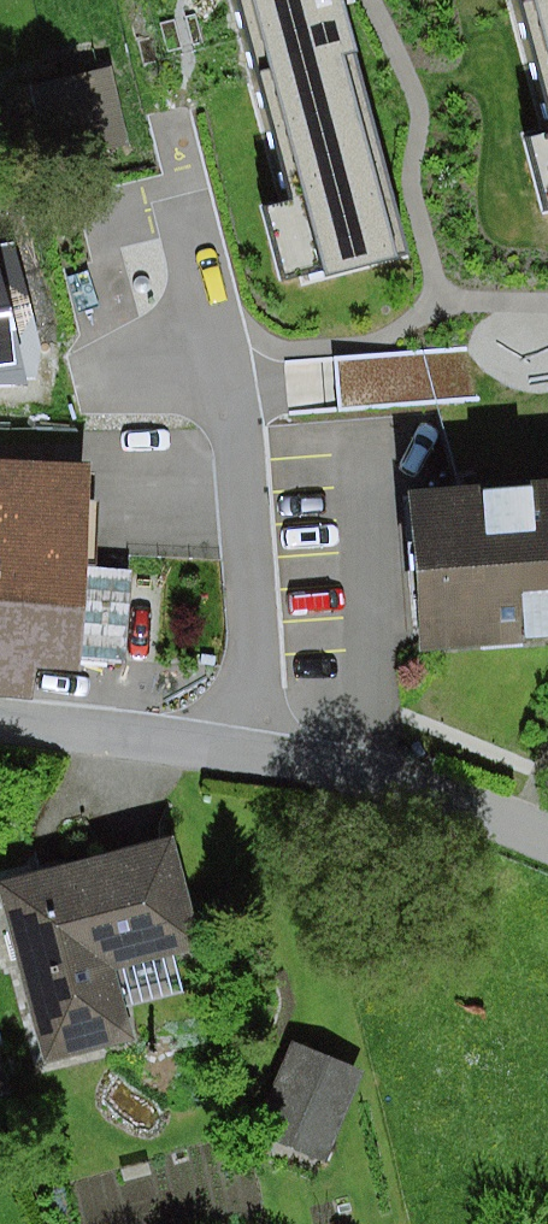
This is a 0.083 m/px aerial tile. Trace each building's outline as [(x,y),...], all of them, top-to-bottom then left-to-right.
[(289,197),(260,204),(279,280),(321,269),(324,283),(404,262),(337,0),(239,0),(289,197)] [(547,86),(547,0),(527,0),(547,86)] [(112,65),(29,82),(39,134),(82,125),(87,154),(128,146),(112,65)] [(530,138),(547,206),(547,134),(530,138)] [(27,386),(0,272),(0,386),(27,386)] [(423,349),(336,356),(338,381),(340,407),(433,398),(471,395),(466,345),(423,349)] [(86,596),(88,567),(92,464),(0,461),(0,587),(86,596)] [(411,490),(422,650),(547,642),(547,481),(411,490)] [(128,570),(88,567),(86,596),(81,658),(125,661),(133,570),(128,570)] [(0,587),(0,698),(29,701),(35,667),(80,674),(81,658),(86,596),(0,587)] [(0,880),(0,896),(43,1064),(134,1041),(114,967),(199,945),(171,836),(0,880)] [(0,1030),(0,1094),(17,1090),(2,1029),(0,1030)] [(374,1072),(303,1044),(268,1132),(339,1159),(374,1072)]
